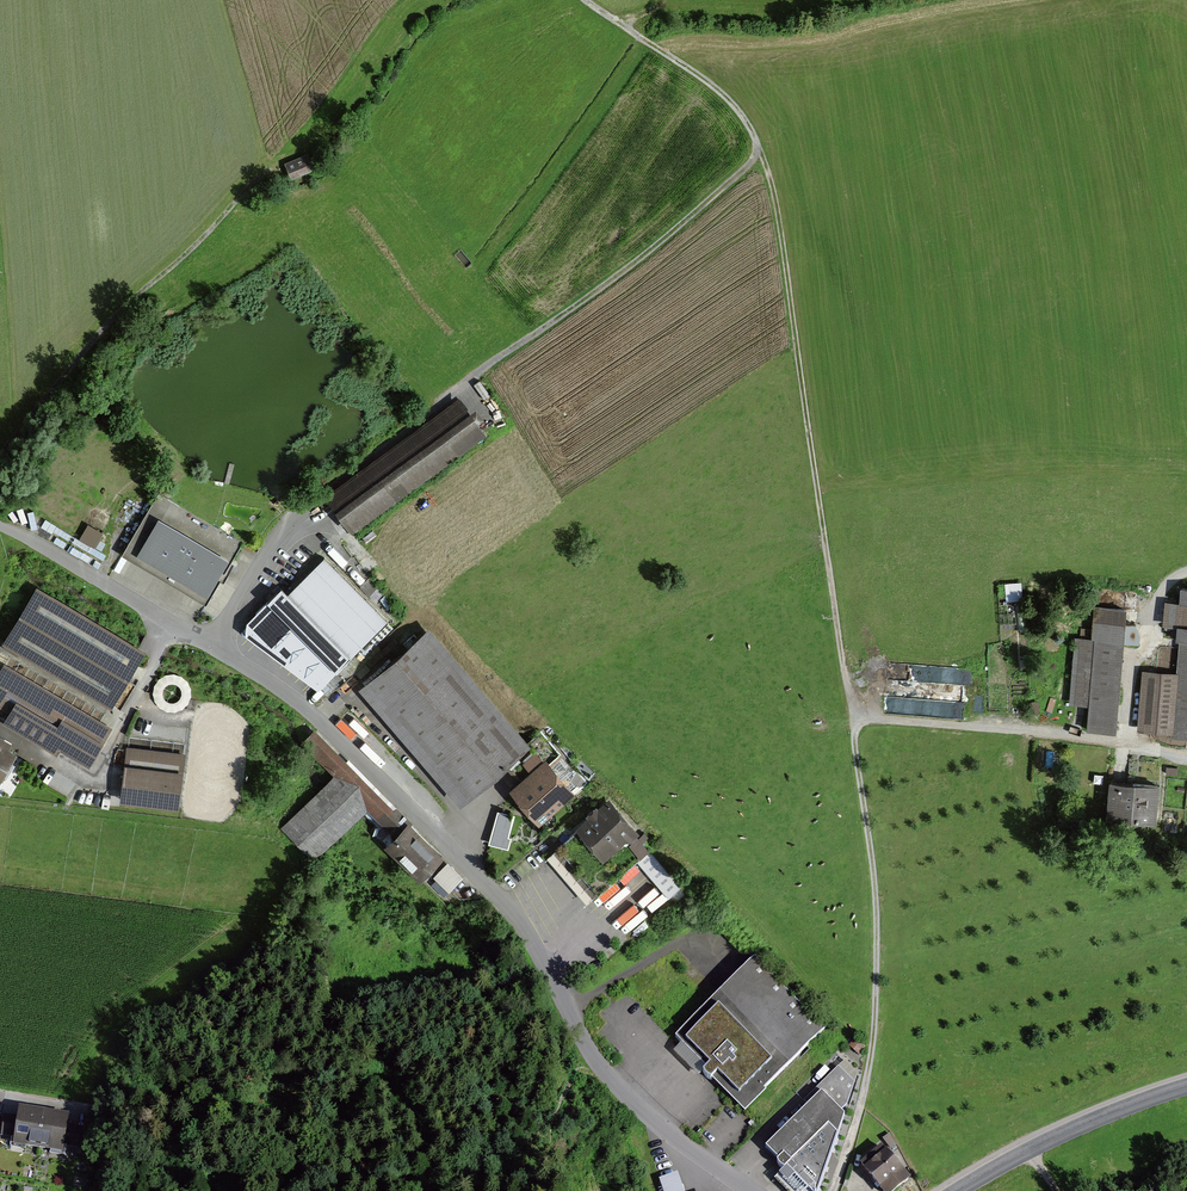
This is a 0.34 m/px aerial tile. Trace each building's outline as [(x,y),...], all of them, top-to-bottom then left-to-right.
[(284,163),(291,178),(314,168),(307,153),(284,163)] [(324,498),(346,528),(481,434),(459,403),(324,498)] [(242,545),(159,496),(124,555),(206,604),(242,545)] [(96,548),(104,534),(88,525),(80,540),(96,548)] [(386,620),(322,558),(280,601),(344,663),(386,620)] [(1022,583),(1006,584),(1007,602),(1023,601),(1022,583)] [(1107,609),(1127,610),(1129,592),(1109,590),(1107,609)] [(143,653),(39,591),(8,642),(111,705),(143,653)] [(1140,672),(1136,729),(1186,733),(1186,591),(1181,591),(1175,674),(1140,672)] [(1110,731),(1118,611),(1093,610),(1084,730),(1110,731)] [(526,745),(424,630),(360,686),(462,802),(526,745)] [(5,668),(0,676),(0,707),(91,762),(110,731),(5,668)] [(953,701),(956,689),(939,686),(937,697),(953,701)] [(0,747),(0,785),(2,786),(19,758),(0,747)] [(523,761),(529,768),(542,757),(536,750),(523,761)] [(184,756),(129,751),(124,803),(179,808),(184,756)] [(573,791),(544,761),(509,794),(538,824),(573,791)] [(340,775),(283,826),(311,857),(368,806),(340,775)] [(1151,785),(1107,782),(1105,822),(1149,825),(1151,785)] [(634,832),(607,802),(577,829),(604,859),(634,832)] [(496,816),(490,846),(508,850),(515,820),(496,816)] [(411,826),(391,846),(423,878),(443,858),(411,826)] [(638,863),(670,898),(683,886),(651,851),(638,863)] [(448,862),(434,879),(451,893),(465,877),(448,862)] [(822,1031),(755,960),(674,1036),(741,1108),(822,1031)] [(848,1064),(763,1148),(806,1190),(815,1190),(857,1072),(848,1064)] [(44,1115),(11,1109),(7,1132),(17,1134),(16,1144),(39,1148),(44,1115)] [(80,1120),(44,1115),(39,1148),(62,1151),(64,1140),(77,1143),(80,1120)] [(859,1163),(882,1190),(887,1190),(906,1175),(881,1145),(859,1163)] [(663,1190),(684,1190),(679,1175),(660,1181),(663,1190)]
